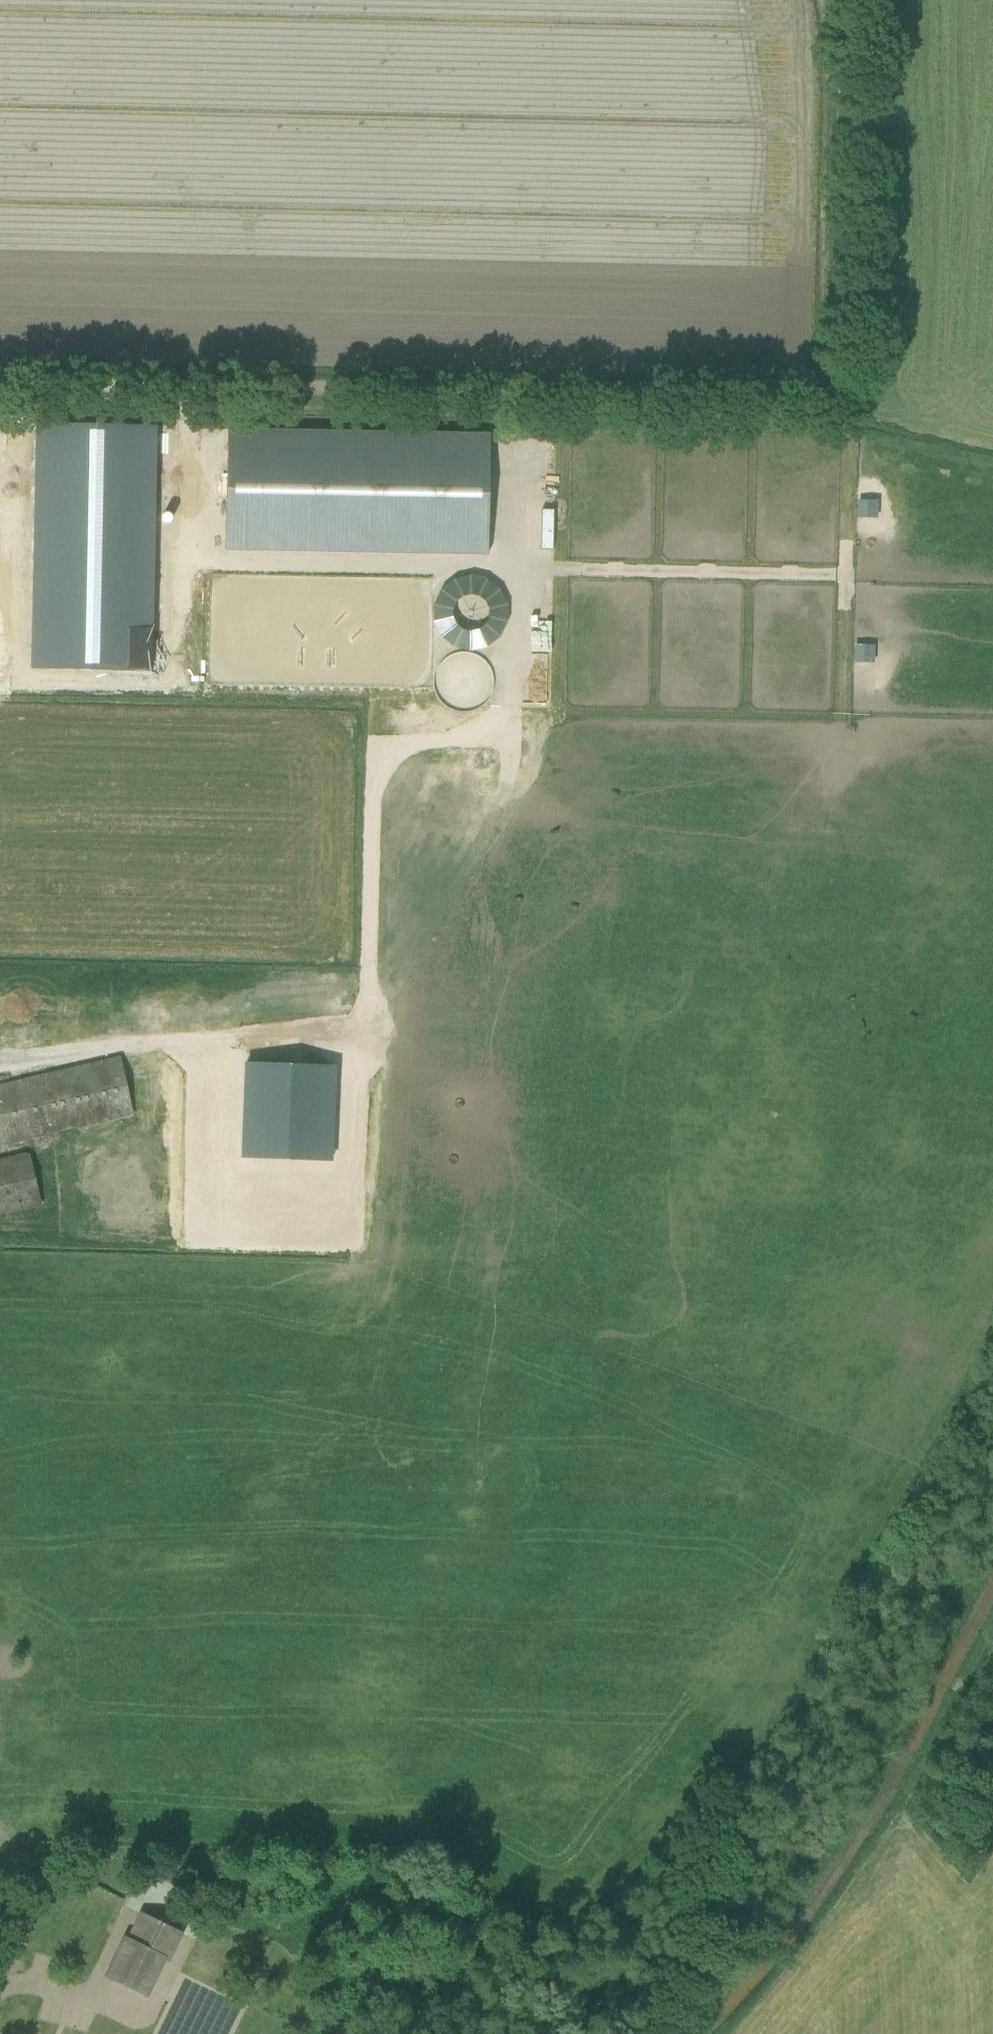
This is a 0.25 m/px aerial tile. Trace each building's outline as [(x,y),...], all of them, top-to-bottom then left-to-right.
[(224,427),(222,547),(482,552),(484,432),(224,427)] [(164,454),(29,451),(25,675),(160,677),(164,454)] [(44,1136),(132,1116),(119,1059),(0,1086),(0,1148),(29,1141),(29,1139),(44,1136)] [(38,1195),(29,1154),(0,1161),(0,1212),(40,1203),(38,1195)] [(127,1937),(108,1976),(145,1993),(163,1954),(168,1957),(179,1933),(155,1922),(144,1945),(127,1937)]
